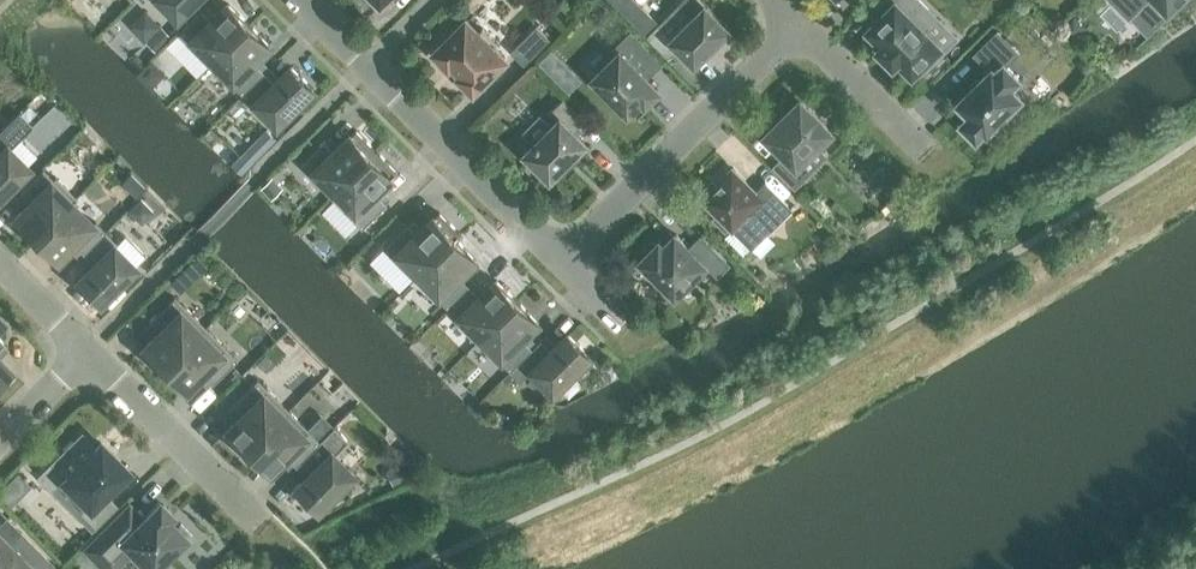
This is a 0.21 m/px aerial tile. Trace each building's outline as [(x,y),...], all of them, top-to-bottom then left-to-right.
[(179,16),(195,0),(162,0),(179,16)] [(620,8),(628,0),(611,0),(620,8)] [(885,12),(869,29),(882,43),(877,48),(894,65),(899,59),(913,73),(918,67),(923,72),(938,57),(934,52),(940,46),(922,29),(936,15),(921,0),(874,0),(885,12)] [(1129,17),(1145,0),(1112,0),(1129,17)] [(1167,16),(1184,0),(1151,0),(1167,16)] [(188,44),(209,65),(250,25),(229,4),(212,20),(202,9),(180,31),(191,42),(188,44)] [(668,56),(678,46),(695,63),(729,29),(705,5),(672,38),(659,24),(648,36),(668,56)] [(641,6),(630,18),(648,36),(659,24),(660,24),(641,6)] [(1074,17),(1063,27),(1069,33),(1079,32),(1084,27),(1074,17)] [(449,65),(452,62),(463,73),(460,75),(474,89),(505,58),(467,19),(435,51),(449,65)] [(233,84),(243,94),(265,72),(255,62),(271,46),(250,25),(209,65),(230,86),(233,84)] [(512,51),(524,64),(549,39),(536,26),(512,51)] [(162,27),(146,43),(155,52),(171,36),(162,27)] [(974,53),(991,70),(958,102),(970,114),(962,123),(976,138),(985,129),(987,131),(992,126),(997,132),(1012,117),(1007,112),(1020,98),(1010,87),(1018,79),(1005,65),(1018,52),(997,31),(974,53)] [(642,98),(646,102),(658,90),(646,78),(656,68),(636,47),(625,58),(620,52),(594,78),(603,86),(600,90),(613,104),(617,100),(628,112),(642,98)] [(552,49),(539,62),(552,75),(565,62),(552,49)] [(265,72),(243,94),(254,105),(257,102),(278,123),(313,88),(292,66),(276,83),(265,72)] [(527,153),(551,177),(561,166),(566,171),(579,158),(574,153),(585,143),(573,131),(584,119),(564,99),(551,112),(560,120),(527,153)] [(800,100),(766,134),(786,154),(774,166),(795,187),(808,174),(798,164),(817,145),(821,148),(832,137),(828,134),(831,131),(800,100)] [(266,129),(231,165),(240,175),(276,139),(266,129)] [(300,165),(331,196),(377,151),(356,130),(335,151),(324,140),(300,165)] [(28,167),(7,146),(10,143),(0,134),(0,195),(28,167)] [(377,151),(331,196),(362,228),(387,203),(377,193),(398,172),(377,151)] [(15,217),(36,238),(71,202),(71,203),(76,198),(55,176),(52,179),(42,168),(20,190),(31,200),(15,217)] [(748,214),(768,233),(793,208),(765,181),(755,192),(732,168),(717,184),(713,180),(701,192),(705,196),(702,199),(717,215),(714,219),(726,231),(729,227),(732,230),(748,214)] [(272,176),(261,188),(272,198),(283,187),(272,176)] [(141,199),(129,211),(141,224),(154,211),(141,199)] [(73,243),(83,253),(105,231),(94,221),(91,223),(71,203),(71,202),(36,238),(57,259),(73,243)] [(383,247),(415,279),(455,238),(456,239),(461,234),(439,212),(418,233),(408,223),(383,247)] [(105,231),(83,253),(93,264),(77,280),(99,302),(134,266),(114,246),(116,243),(105,231)] [(640,260),(676,295),(706,264),(718,276),(730,264),(701,235),(689,247),(675,233),(664,245),(659,241),(656,244),(652,240),(640,252),(644,256),(640,260)] [(438,297),(448,307),(448,308),(470,286),(460,275),(476,259),(456,239),(455,238),(415,279),(436,300),(438,297)] [(190,260),(176,275),(186,285),(200,271),(190,260)] [(446,310),(477,341),(517,301),(496,280),(480,296),(470,286),(448,308),(448,307),(446,310)] [(139,352),(159,373),(205,327),(174,296),(149,320),(159,330),(139,352)] [(511,370),(520,361),(533,348),(532,348),(522,338),(538,322),(517,301),(477,341),(498,363),(501,360),(511,370)] [(8,325),(0,317),(0,334),(8,325)] [(205,327),(159,373),(181,394),(202,373),(212,383),(236,359),(205,327)] [(520,361),(531,372),(534,369),(555,391),(572,373),(576,377),(592,362),(588,358),(590,356),(568,334),(552,350),(541,339),(532,348),(533,348),(520,361)] [(265,354),(257,362),(266,372),(274,363),(265,354)] [(15,375),(0,360),(0,389),(15,375)] [(243,456),(248,451),(247,450),(288,410),(256,379),(232,403),(242,413),(221,434),(243,456)] [(295,466),(300,462),(299,461),(319,441),(318,441),(288,410),(247,450),(248,451),(269,472),(285,456),(295,466)] [(495,411),(493,424),(519,427),(520,414),(495,411)] [(299,461),(300,462),(310,472),(294,488),(316,509),(318,507),(322,511),(338,496),(334,492),(351,474),(333,455),(347,440),(333,426),(318,441),(319,441),(299,461)] [(88,506),(82,512),(95,525),(115,505),(103,493),(127,469),(100,442),(95,447),(83,435),(56,462),(68,474),(63,480),(88,506)] [(407,460),(386,471),(393,485),(415,473),(407,460)] [(0,488),(0,496),(10,506),(31,486),(17,472),(0,488)] [(142,519),(130,531),(116,518),(85,549),(105,568),(113,568),(132,550),(150,568),(153,568),(172,550),(176,554),(194,537),(180,523),(176,527),(168,519),(172,515),(169,511),(169,510),(168,509),(167,510),(164,507),(165,506),(164,504),(163,505),(159,502),(142,519)] [(0,536),(0,568),(28,568),(30,568),(31,568),(47,568),(52,564),(20,532),(8,544),(0,536)]
